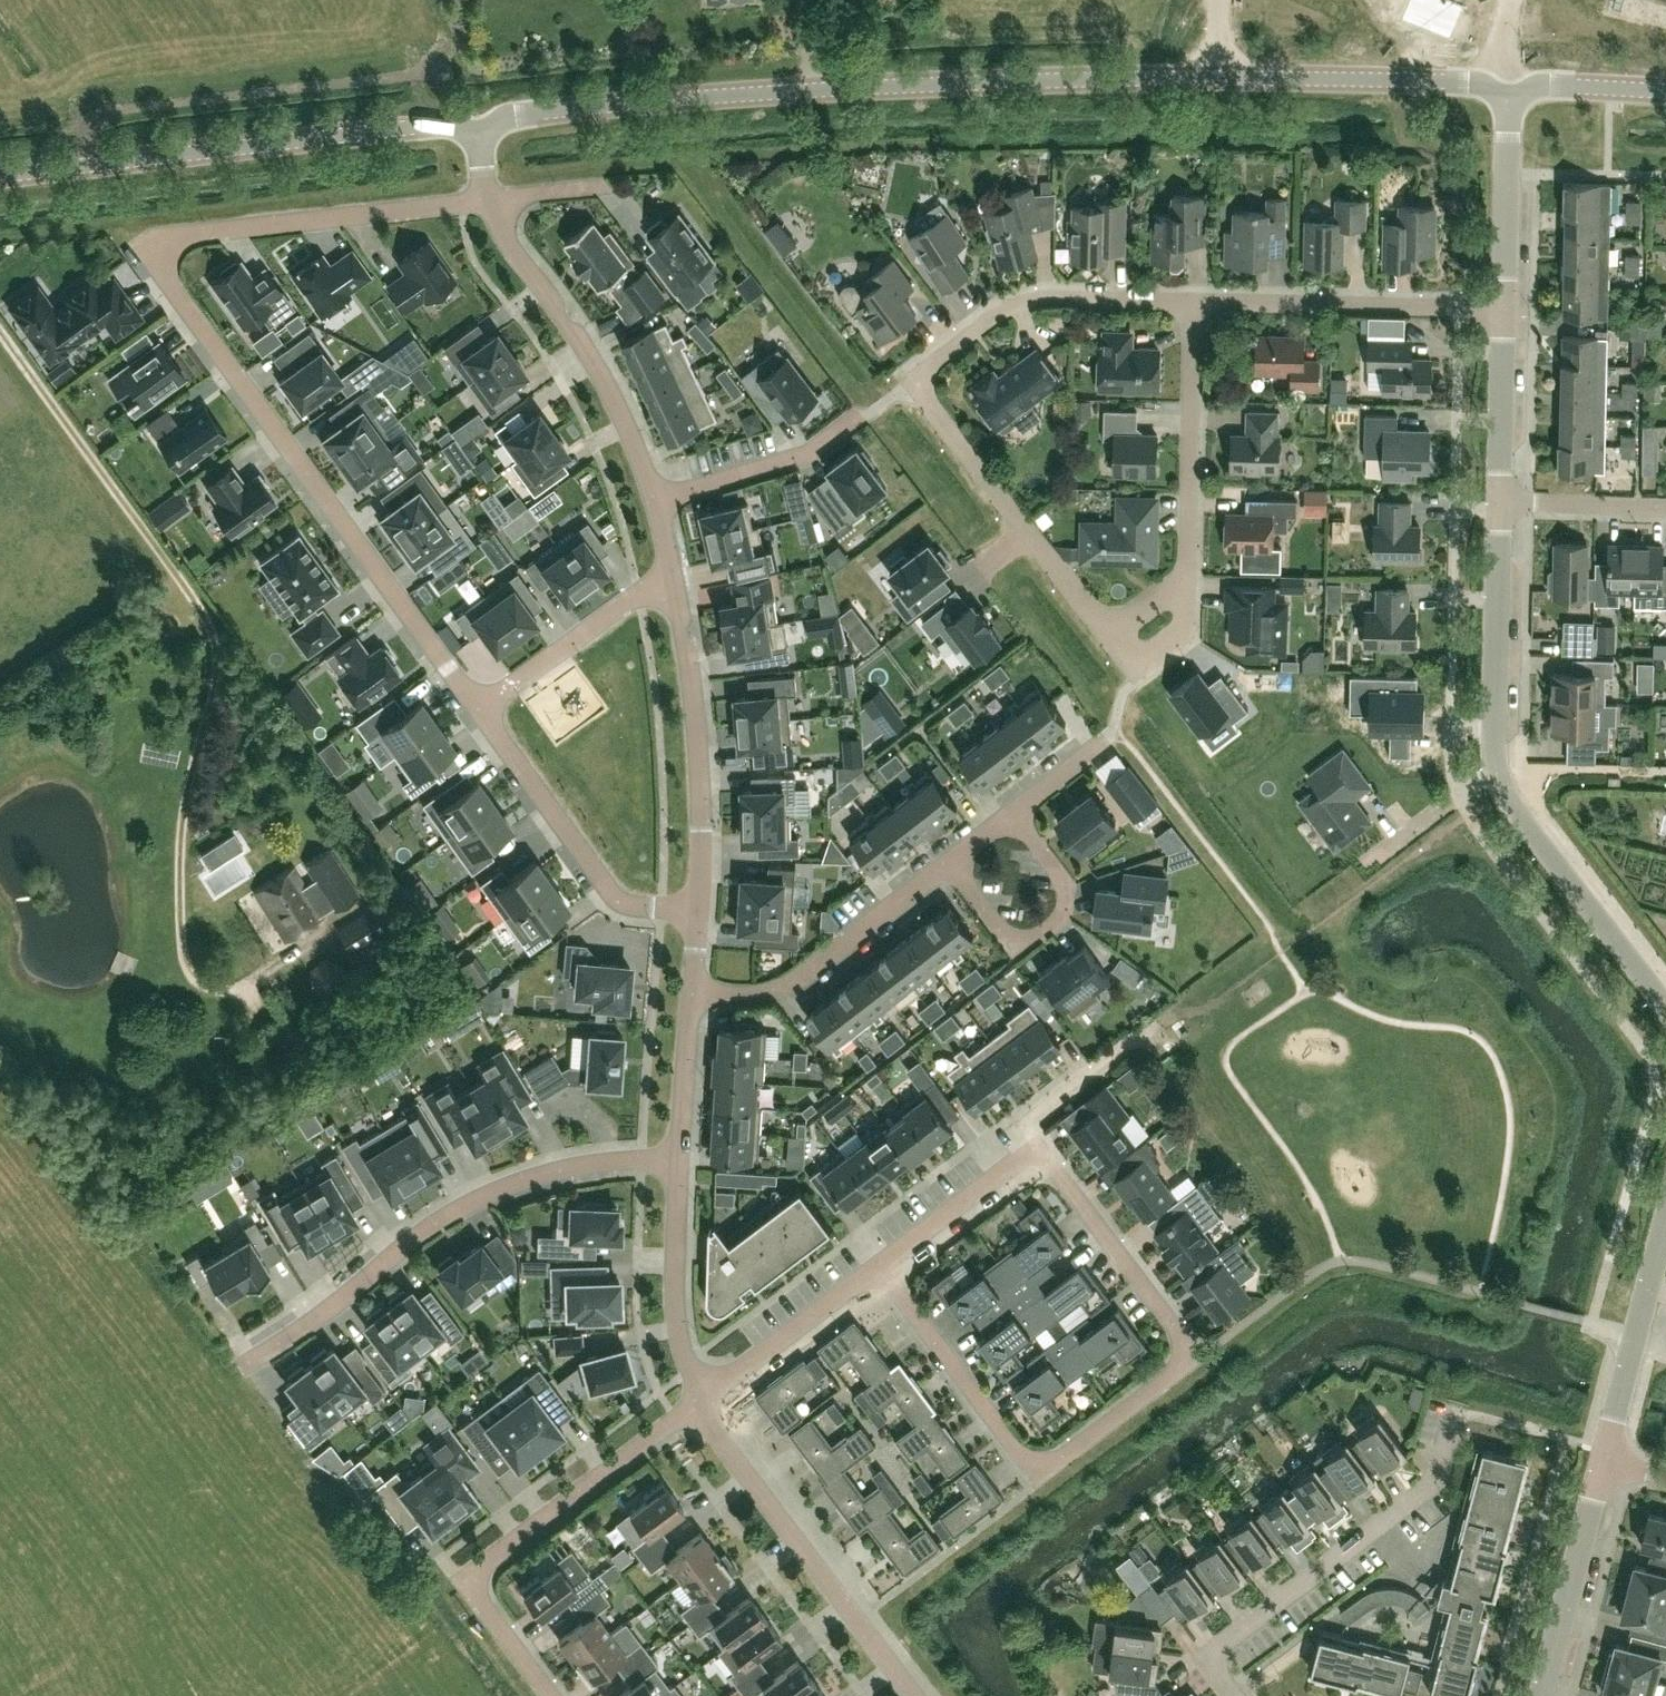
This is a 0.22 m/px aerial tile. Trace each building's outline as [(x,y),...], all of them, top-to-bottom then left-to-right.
[(1401,19),(1450,39),(1464,6),(1449,0),(1409,0),(1401,19)] [(1564,210),(1566,210),(1611,211),(1612,183),(1564,182),(1564,210)] [(1055,192),(1034,193),(1032,187),(1012,193),(1015,204),(986,213),(1001,266),(1038,256),(1031,232),(1055,225),(1055,192)] [(1204,242),(1205,195),(1174,194),(1173,214),(1154,214),(1153,261),(1168,261),(1168,264),(1173,269),(1179,269),(1184,265),(1185,242),(1204,242)] [(1268,212),(1235,211),(1235,230),(1227,230),(1226,262),(1267,263),(1268,254),(1284,254),(1286,198),(1268,197),(1268,212)] [(1365,228),(1366,200),(1337,199),(1337,215),(1331,215),(1326,220),(1307,220),(1306,260),(1311,261),(1315,265),(1342,265),(1343,227),(1365,228)] [(1073,259),(1100,259),(1108,260),(1108,251),(1124,251),(1125,202),(1097,201),(1097,207),(1074,207),(1074,219),(1070,219),(1069,243),(1073,243),(1073,259)] [(1627,201),(1627,212),(1641,212),(1641,201),(1627,201)] [(1435,207),(1401,206),(1401,223),(1385,223),(1384,266),(1400,266),(1401,250),(1434,251),(1435,207)] [(1610,238),(1611,211),(1566,210),(1566,237),(1610,238)] [(1641,223),(1641,212),(1627,212),(1626,222),(1641,223)] [(966,242),(948,213),(910,238),(928,265),(927,265),(944,291),(968,275),(952,251),(966,242)] [(713,259),(679,214),(667,223),(663,217),(646,230),(658,247),(647,255),(676,293),(678,292),(689,307),(703,296),(702,295),(709,290),(696,273),(713,259)] [(778,218),(766,228),(783,251),(796,241),(778,218)] [(589,273),(600,287),(621,271),(629,282),(624,285),(643,311),(665,295),(646,270),(640,275),(632,264),(634,263),(610,231),(603,237),(592,221),(565,241),(577,257),(573,259),(585,275),(589,273)] [(1049,237),(1049,264),(1061,264),(1061,237),(1049,237)] [(1610,265),(1610,238),(1566,237),(1565,264),(1610,265)] [(457,279),(428,238),(395,262),(402,271),(384,284),(404,313),(422,300),(424,303),(457,279)] [(347,291),(369,275),(351,250),(337,260),(338,262),(331,267),(321,254),(292,275),(321,315),(350,294),(347,291)] [(1640,266),(1640,256),(1626,255),(1625,266),(1640,266)] [(902,295),(914,287),(894,260),(866,281),(866,282),(857,289),(855,287),(852,285),(849,285),(846,285),(844,287),(842,289),(840,292),(840,295),(841,298),(842,300),(852,313),(857,309),(881,341),(917,314),(902,295)] [(292,307),(269,274),(265,269),(252,278),(240,262),(237,265),(234,261),(220,272),(222,275),(211,283),(243,326),(262,313),(269,323),(292,307)] [(1609,291),(1610,265),(1565,264),(1565,290),(1609,291)] [(1639,277),(1640,266),(1625,266),(1625,277),(1639,277)] [(36,286),(9,305),(49,360),(104,320),(115,335),(141,317),(113,278),(97,290),(89,279),(64,297),(68,303),(55,312),(36,286)] [(1609,318),(1609,291),(1565,290),(1564,317),(1609,318)] [(1646,320),(1631,320),(1631,330),(1645,330),(1646,320)] [(707,332),(697,321),(688,329),(698,340),(707,332)] [(624,342),(636,367),(688,343),(683,333),(674,338),(666,322),(624,342)] [(468,383),(512,351),(496,329),(473,345),(465,335),(445,350),(468,383)] [(1645,342),(1645,330),(1631,330),(1631,341),(1645,342)] [(289,391),(300,407),(340,378),(320,352),(322,350),(308,331),(283,349),(296,367),(277,382),(286,393),(289,391)] [(717,343),(707,332),(698,340),(708,351),(717,343)] [(1131,333),(1105,332),(1105,348),(1101,348),(1100,388),(1158,389),(1159,349),(1131,349),(1131,333)] [(1257,335),(1256,371),(1292,372),(1292,388),(1319,389),(1320,360),(1304,360),(1305,337),(1257,335)] [(1563,336),(1563,362),(1608,363),(1608,337),(1563,336)] [(427,355),(414,337),(383,359),(407,370),(427,355)] [(1384,391),(1430,392),(1431,358),(1401,357),(1401,339),(1369,338),(1368,360),(1385,361),(1384,391)] [(636,367),(647,391),(694,369),(683,346),(688,344),(688,343),(636,367)] [(137,395),(144,405),(184,376),(171,359),(168,362),(155,345),(108,379),(126,403),(137,395)] [(817,396),(779,347),(741,376),(761,402),(773,393),(790,417),(795,413),(798,417),(815,403),(813,400),(817,396)] [(998,428),(999,427),(1001,430),(1006,430),(1014,424),(1015,419),(1013,416),(1061,380),(1037,348),(999,377),(994,370),(974,385),(979,392),(974,396),(998,428)] [(528,374),(512,351),(468,383),(491,414),(519,394),(512,385),(528,374)] [(68,362),(50,375),(57,385),(76,372),(68,362)] [(1607,390),(1608,363),(1563,362),(1562,389),(1607,390)] [(735,379),(726,366),(717,373),(726,385),(735,379)] [(647,391),(658,415),(706,393),(694,369),(647,391)] [(744,391),(735,379),(726,385),(735,398),(744,391)] [(1623,379),(1623,390),(1637,391),(1637,380),(1623,379)] [(367,385),(342,404),(351,417),(322,437),(324,439),(321,442),(331,456),(335,454),(339,460),(383,428),(373,415),(383,407),(367,385)] [(1606,417),(1607,390),(1562,389),(1562,416),(1606,417)] [(1637,401),(1637,391),(1623,390),(1623,401),(1637,401)] [(658,415),(670,441),(717,418),(706,393),(658,415)] [(228,435),(206,404),(168,432),(190,462),(228,435)] [(155,436),(175,421),(166,409),(145,423),(155,436)] [(1157,474),(1157,434),(1137,433),(1137,411),(1105,410),(1104,439),(1115,439),(1115,473),(1157,474)] [(244,430),(262,420),(256,411),(239,422),(244,430)] [(1233,434),(1232,468),(1270,469),(1279,461),(1280,436),(1278,436),(1278,412),(1248,411),(1247,428),(1249,428),(1249,435),(1233,434)] [(515,459),(552,432),(537,412),(511,431),(505,422),(493,430),(514,459),(515,459)] [(467,448),(480,439),(462,414),(449,423),(467,448)] [(1429,468),(1430,430),(1397,429),(1398,415),(1365,414),(1364,456),(1384,456),(1384,477),(1412,478),(1412,468),(1429,468)] [(1606,443),(1606,417),(1562,416),(1561,442),(1606,443)] [(1643,424),(1643,463),(1657,464),(1658,424),(1643,424)] [(393,442),(383,428),(339,460),(344,466),(340,469),(351,483),(354,481),(356,484),(388,462),(396,474),(420,458),(403,435),(393,442)] [(567,453),(552,432),(515,459),(514,459),(510,462),(533,494),(555,478),(547,467),(567,453)] [(1636,444),(1636,434),(1622,434),(1622,443),(1636,444)] [(1605,472),(1606,443),(1561,442),(1559,442),(1558,470),(1605,472)] [(1636,455),(1636,444),(1622,443),(1621,455),(1636,456),(1636,455)] [(858,508),(886,487),(885,485),(871,467),(875,465),(863,449),(860,452),(858,450),(859,450),(857,448),(829,469),(831,471),(838,480),(813,499),(827,518),(852,499),(857,506),(858,508)] [(235,529),(237,532),(250,523),(248,520),(274,501),(265,488),(268,486),(259,473),(244,484),(231,466),(206,484),(219,502),(212,507),(231,532),(235,529)] [(397,539),(445,504),(419,468),(390,489),(397,497),(395,505),(380,516),(383,520),(379,522),(391,538),(394,535),(397,539)] [(506,503),(519,492),(500,470),(487,480),(506,503)] [(1327,489),(1305,489),(1305,501),(1326,502),(1327,489)] [(1156,499),(1143,499),(1120,498),(1120,524),(1084,523),(1083,559),(1155,560),(1155,538),(1156,499)] [(528,505),(536,516),(545,510),(537,499),(528,505)] [(1266,514),(1228,513),(1227,547),(1242,548),(1241,570),(1281,571),(1282,547),(1272,547),(1272,530),(1288,531),(1288,515),(1297,516),(1298,500),(1267,499),(1266,514)] [(1375,559),(1419,560),(1420,526),(1406,525),(1406,519),(1410,519),(1410,502),(1381,501),(1380,525),(1376,525),(1375,559)] [(747,503),(702,513),(708,538),(758,526),(753,527),(747,503)] [(474,544),(445,504),(397,539),(400,543),(397,546),(408,561),(411,559),(414,562),(433,548),(445,565),(474,544)] [(587,521),(555,543),(586,585),(590,582),(593,586),(606,576),(604,572),(606,570),(592,550),(602,542),(587,521)] [(764,551),(758,526),(708,538),(714,563),(764,551)] [(307,654),(338,631),(322,608),(316,612),(312,606),(337,587),(298,534),(260,562),(299,615),(301,613),(306,620),(290,631),(307,654)] [(949,569),(947,566),(951,563),(940,549),(936,552),(929,542),(908,559),(904,554),(890,565),(894,569),(890,572),(903,590),(892,598),(908,619),(937,597),(928,584),(949,569)] [(586,585),(555,543),(524,566),(540,588),(550,580),(565,600),(567,599),(570,602),(584,592),(581,589),(586,585)] [(1587,544),(1556,543),(1555,571),(1552,571),(1550,573),(1549,591),(1552,593),(1555,593),(1555,596),(1595,597),(1595,577),(1587,577),(1587,544)] [(1635,590),(1636,545),(1610,544),(1609,578),(1595,577),(1595,597),(1595,604),(1620,604),(1620,590),(1635,590)] [(1663,545),(1636,545),(1635,590),(1635,605),(1650,605),(1665,605),(1665,579),(1662,579),(1663,545)] [(536,621),(522,601),(532,593),(517,571),(485,594),(516,636),(536,621)] [(1282,574),(1281,590),(1304,591),(1304,575),(1282,574)] [(726,630),(777,622),(770,576),(732,582),(736,603),(722,605),(726,630)] [(1287,603),(1274,602),(1275,587),(1233,585),(1233,587),(1227,586),(1226,608),(1237,608),(1236,636),(1231,636),(1231,637),(1249,638),(1248,651),(1285,653),(1287,603)] [(1399,646),(1415,646),(1416,611),(1408,611),(1408,589),(1379,588),(1378,611),(1366,610),(1365,645),(1382,646),(1382,649),(1399,649),(1399,646)] [(821,596),(823,613),(848,610),(845,592),(821,596)] [(516,636),(485,594),(454,617),(470,638),(480,631),(495,651),(516,636)] [(991,623),(980,609),(977,611),(971,603),(969,604),(959,612),(950,600),(922,621),(932,635),(940,629),(957,650),(966,643),(977,658),(1000,641),(988,625),(991,623)] [(839,612),(829,613),(832,627),(842,625),(839,612)] [(789,659),(785,633),(774,635),(772,623),(777,622),(726,630),(727,634),(723,634),(725,651),(730,650),(730,655),(756,651),(758,664),(789,659)] [(399,674),(390,662),(393,657),(385,647),(380,648),(379,646),(369,654),(355,635),(325,656),(358,703),(399,674)] [(1563,635),(1562,653),(1594,654),(1594,636),(1563,635)] [(1553,673),(1553,702),(1605,703),(1606,676),(1614,676),(1614,659),(1583,658),(1583,674),(1553,673)] [(840,663),(844,693),(857,692),(853,661),(840,663)] [(1001,663),(991,670),(1001,682),(1010,675),(1001,663)] [(1001,682),(991,670),(983,677),(992,689),(1001,682)] [(1198,672),(1171,693),(1204,735),(1229,716),(1233,721),(1249,710),(1227,681),(1213,692),(1198,672)] [(790,718),(787,693),(797,692),(795,675),(760,678),(761,695),(736,697),(738,723),(790,718)] [(1351,675),(1350,697),(1372,697),(1371,729),(1391,729),(1390,755),(1409,755),(1409,730),(1422,730),(1423,692),(1415,692),(1415,677),(1351,675)] [(1016,699),(1014,700),(1044,739),(1065,722),(1039,687),(1018,702),(1016,699)] [(965,700),(956,706),(965,719),(974,712),(965,700)] [(1044,739),(1014,700),(1008,705),(1014,712),(1000,723),(1024,754),(1044,739)] [(394,755),(437,724),(420,701),(395,718),(384,702),(358,720),(371,738),(378,733),(394,755)] [(1553,702),(1552,731),(1579,732),(1578,747),(1610,748),(1610,724),(1616,724),(1617,704),(1605,703),(1553,702)] [(965,719),(956,706),(947,713),(956,725),(965,719)] [(792,743),(790,718),(738,723),(740,748),(752,747),(754,764),(793,761),(792,743)] [(1024,754),(1000,723),(980,738),(1004,770),(1024,754)] [(453,748),(437,724),(394,755),(410,777),(402,783),(410,795),(436,777),(428,766),(453,748)] [(1004,770),(980,738),(959,754),(984,785),(1004,770)] [(865,740),(845,747),(849,758),(869,751),(865,740)] [(318,751),(326,761),(338,752),(331,742),(318,751)] [(1366,779),(1343,749),(1309,776),(1318,788),(1300,801),(1335,848),(1371,821),(1349,792),(1366,779)] [(897,752),(888,759),(897,771),(906,765),(897,752)] [(897,771),(888,759),(879,766),(888,778),(897,771)] [(1155,801),(1128,766),(1107,782),(1134,817),(1155,801)] [(913,778),(907,783),(937,822),(957,806),(930,771),(915,782),(913,778)] [(785,813),(784,802),(796,801),(795,775),(768,776),(769,789),(743,790),(744,815),(790,814),(790,813),(785,813)] [(852,778),(844,784),(853,796),(862,790),(852,778)] [(361,780),(346,791),(365,817),(380,806),(371,793),(370,794),(361,780)] [(446,838),(494,804),(477,780),(452,798),(444,787),(422,804),(446,838)] [(937,822),(907,783),(905,784),(911,792),(893,806),(917,837),(937,822)] [(853,796),(844,784),(834,791),(844,804),(853,796)] [(1093,793),(1057,820),(1080,850),(1084,847),(1089,854),(1105,841),(1100,835),(1116,823),(1093,793)] [(917,837),(893,806),(890,802),(875,813),(873,809),(867,814),(897,853),(917,837)] [(510,827),(494,804),(446,838),(471,872),(493,856),(485,845),(510,827)] [(791,836),(790,814),(744,815),(744,841),(768,840),(768,855),(800,854),(800,836),(791,836)] [(897,853),(867,814),(865,815),(868,818),(848,834),(875,870),(897,853)] [(320,907),(329,901),(334,909),(358,893),(329,848),(305,864),(315,880),(306,885),(293,865),(255,890),(286,938),(324,914),(320,907)] [(504,917),(551,883),(534,860),(509,878),(501,867),(479,883),(504,917)] [(793,906),(796,867),(769,866),(768,879),(743,878),(742,903),(793,906)] [(1163,909),(1167,877),(1136,873),(1133,893),(1100,889),(1096,921),(1113,923),(1112,928),(1149,932),(1152,907),(1163,909)] [(568,907),(551,883),(504,917),(528,952),(550,936),(542,925),(568,907)] [(416,897),(425,909),(436,901),(427,889),(416,897)] [(387,899),(338,929),(352,952),(401,922),(387,899)] [(792,931),(793,906),(742,903),(742,907),(737,907),(736,924),(741,924),(740,929),(763,930),(762,945),(798,947),(799,931),(792,931)] [(438,904),(427,912),(437,926),(448,918),(438,904)] [(973,937),(949,905),(928,921),(958,960),(965,956),(958,948),(973,937)] [(958,960),(928,921),(908,937),(932,968),(951,953),(957,961),(958,960)] [(932,968),(908,937),(888,952),(912,983),(932,968)] [(594,1003),(625,1005),(629,965),(597,962),(597,959),(585,944),(565,942),(564,960),(564,961),(563,975),(577,977),(576,992),(595,993),(594,1003)] [(1110,978),(1085,945),(1070,957),(1067,954),(1039,977),(1074,1017),(1101,996),(1095,989),(1110,978)] [(912,983),(888,952),(868,968),(892,998),(912,983)] [(977,966),(968,973),(977,985),(986,978),(977,966)] [(892,998),(868,968),(848,983),(878,1023),(884,1018),(878,1009),(892,998)] [(977,985),(968,973),(959,980),(968,992),(977,985)] [(470,979),(474,986),(481,981),(476,974),(470,979)] [(1002,994),(993,982),(985,988),(994,1000),(1002,994)] [(878,1023),(848,983),(828,999),(855,1035),(874,1020),(877,1023),(878,1023)] [(994,1000),(985,988),(976,995),(985,1007),(994,1000)] [(945,1002),(950,1014),(967,1008),(963,996),(945,1002)] [(936,997),(928,1004),(937,1016),(946,1009),(936,997)] [(855,1035),(828,999),(807,1015),(837,1054),(844,1049),(842,1045),(855,1035)] [(1039,1060),(1061,1044),(1030,1002),(1008,1019),(1039,1060)] [(937,1016),(928,1004),(919,1011),(928,1023),(937,1016)] [(961,1026),(952,1014),(943,1020),(952,1032),(961,1026)] [(1018,1076),(1039,1060),(1008,1019),(1007,1019),(1010,1024),(990,1039),(1018,1076)] [(952,1032),(943,1020),(934,1027),(943,1039),(952,1032)] [(715,1052),(715,1053),(765,1057),(767,1030),(721,1027),(719,1052),(715,1052)] [(896,1028),(888,1035),(897,1047),(906,1040),(896,1028)] [(620,1069),(622,1035),(614,1035),(614,1030),(597,1029),(597,1033),(589,1033),(587,1067),(568,1066),(560,1070),(551,1054),(524,1070),(540,1097),(566,1081),(618,1085),(619,1069),(620,1069)] [(401,1032),(380,1048),(390,1062),(411,1046),(401,1032)] [(897,1047),(888,1035),(879,1042),(888,1054),(897,1047)] [(1018,1076),(990,1039),(970,1054),(963,1046),(997,1092),(1018,1076)] [(929,1088),(947,1075),(924,1044),(916,1050),(924,1061),(907,1074),(917,1088),(925,1082),(929,1088)] [(997,1092),(963,1046),(954,1053),(961,1061),(948,1071),(975,1108),(997,1092)] [(486,1078),(471,1087),(499,1133),(508,1127),(510,1131),(524,1123),(521,1119),(524,1118),(513,1099),(515,1093),(524,1087),(502,1051),(478,1065),(486,1078)] [(795,1051),(794,1059),(807,1060),(808,1051),(795,1051)] [(868,1070),(877,1063),(867,1051),(858,1057),(868,1070)] [(756,1057),(765,1058),(765,1057),(715,1053),(713,1078),(758,1082),(759,1081),(754,1080),(756,1057)] [(807,1069),(807,1060),(794,1059),(793,1068),(807,1069)] [(882,1078),(877,1071),(866,1079),(872,1086),(882,1078)] [(758,1093),(758,1082),(713,1078),(713,1080),(717,1080),(716,1104),(762,1107),(762,1106),(757,1106),(758,1093)] [(499,1133),(471,1087),(456,1096),(448,1083),(425,1096),(445,1129),(454,1124),(461,1125),(474,1147),(476,1146),(479,1150),(492,1142),(490,1138),(499,1133)] [(1074,1129),(1102,1167),(1134,1143),(1119,1123),(1129,1116),(1106,1086),(1079,1106),(1088,1118),(1074,1129)] [(924,1090),(903,1106),(933,1146),(934,1145),(932,1142),(952,1126),(924,1090)] [(406,1114),(382,1128),(415,1183),(420,1180),(422,1184),(438,1175),(435,1170),(440,1168),(427,1146),(428,1139),(438,1133),(417,1099),(402,1108),(406,1114)] [(802,1110),(807,1117),(818,1109),(812,1102),(802,1110)] [(760,1133),(762,1107),(716,1104),(714,1129),(760,1133)] [(933,1146),(903,1106),(908,1114),(889,1128),(883,1120),(883,1121),(913,1161),(933,1146)] [(913,1161),(883,1121),(862,1136),(890,1173),(910,1158),(912,1161),(913,1161)] [(798,1122),(797,1135),(806,1136),(807,1122),(798,1122)] [(415,1183),(382,1128),(358,1142),(355,1136),(340,1145),(361,1180),(370,1174),(377,1176),(390,1198),(395,1195),(398,1199),(413,1190),(410,1185),(415,1183)] [(759,1159),(760,1133),(714,1129),(712,1156),(759,1159)] [(890,1173),(862,1136),(862,1137),(865,1141),(846,1155),(843,1151),(842,1152),(870,1189),(890,1173)] [(1126,1171),(1114,1181),(1125,1196),(1127,1194),(1145,1218),(1174,1196),(1156,1172),(1160,1169),(1161,1164),(1153,1154),(1157,1151),(1147,1138),(1118,1160),(1126,1171)] [(870,1189),(842,1152),(821,1167),(849,1204),(870,1189)] [(324,1170),(301,1184),(331,1234),(336,1231),(338,1234),(353,1225),(351,1222),(356,1219),(343,1197),(344,1192),(354,1186),(334,1153),(320,1162),(324,1170)] [(726,1184),(727,1170),(717,1169),(716,1182),(716,1183),(726,1184)] [(735,1184),(736,1171),(727,1170),(726,1184),(735,1184)] [(744,1185),(745,1171),(736,1171),(735,1184),(744,1185)] [(754,1185),(755,1172),(745,1171),(744,1185),(754,1185)] [(764,1182),(765,1173),(755,1172),(754,1185),(764,1186),(764,1182)] [(777,1174),(765,1173),(764,1182),(777,1183),(777,1174)] [(331,1234),(301,1184),(277,1198),(273,1190),(258,1199),(278,1232),(289,1226),(293,1227),(306,1249),(311,1246),(314,1249),(329,1240),(326,1237),(331,1234)] [(1177,1216),(1156,1232),(1166,1246),(1164,1247),(1173,1259),(1175,1258),(1185,1272),(1217,1247),(1204,1230),(1222,1216),(1197,1184),(1169,1206),(1177,1216)] [(712,1228),(710,1228),(708,1296),(708,1301),(709,1303),(711,1305),(712,1306),(715,1308),(717,1309),(720,1310),(722,1310),(724,1309),(727,1308),(732,1305),(747,1293),(743,1287),(752,1280),(757,1286),(832,1229),(801,1189),(790,1197),(785,1191),(726,1236),(716,1222),(714,1223),(716,1226),(712,1229),(712,1228)] [(724,1204),(725,1191),(716,1190),(715,1203),(724,1204)] [(735,1191),(725,1191),(724,1204),(734,1205),(735,1191)] [(1034,1234),(999,1261),(1023,1292),(1054,1269),(1046,1259),(1068,1242),(1040,1203),(1021,1217),(1034,1234)] [(620,1238),(621,1220),(616,1220),(617,1206),(570,1204),(569,1224),(556,1223),(555,1235),(537,1234),(536,1253),(583,1255),(584,1237),(620,1238)] [(244,1232),(222,1245),(246,1285),(249,1283),(252,1288),(268,1279),(265,1274),(269,1271),(256,1250),(268,1243),(254,1220),(242,1227),(244,1232)] [(1203,1299),(1218,1319),(1249,1295),(1240,1283),(1256,1271),(1240,1250),(1247,1245),(1240,1236),(1195,1270),(1202,1279),(1195,1284),(1205,1298),(1203,1299)] [(515,1276),(514,1257),(501,1240),(486,1251),(479,1243),(458,1259),(455,1256),(453,1257),(450,1254),(438,1264),(440,1267),(438,1269),(460,1299),(491,1276),(500,1287),(515,1276)] [(246,1285),(222,1245),(221,1246),(224,1250),(203,1263),(197,1254),(185,1262),(199,1284),(210,1278),(223,1299),(246,1285)] [(980,1324),(1023,1292),(999,1261),(963,1288),(950,1271),(933,1284),(962,1322),(972,1314),(980,1324)] [(1061,1279),(1054,1269),(1023,1292),(1048,1325),(1080,1301),(1090,1314),(1112,1298),(1084,1262),(1061,1279)] [(618,1279),(605,1280),(604,1267),(587,1267),(587,1269),(583,1269),(583,1267),(553,1268),(554,1289),(567,1289),(568,1316),(608,1315),(608,1310),(619,1310),(618,1279)] [(428,1312),(410,1288),(405,1292),(403,1288),(388,1299),(391,1303),(387,1306),(419,1348),(441,1332),(449,1343),(463,1332),(441,1303),(428,1312)] [(1015,1350),(1048,1325),(1023,1292),(980,1324),(988,1334),(977,1342),(1004,1379),(1025,1363),(1015,1350)] [(419,1348),(387,1306),(383,1309),(380,1305),(366,1316),(369,1320),(364,1323),(384,1350),(371,1359),(390,1384),(409,1370),(403,1361),(419,1348)] [(1096,1326),(1088,1316),(1087,1315),(1057,1338),(1082,1370),(1114,1345),(1127,1362),(1148,1346),(1119,1308),(1096,1326)] [(851,1353),(873,1383),(891,1367),(855,1319),(818,1347),(833,1367),(851,1353)] [(582,1350),(580,1334),(554,1336),(555,1352),(582,1350)] [(1048,1396),(1082,1370),(1057,1338),(1027,1360),(1028,1362),(1028,1361),(1036,1371),(1012,1389),(1041,1427),(1060,1413),(1048,1396)] [(580,1358),(589,1388),(632,1376),(624,1346),(580,1358)] [(313,1362),(309,1365),(341,1407),(363,1391),(371,1402),(384,1391),(362,1362),(350,1371),(332,1347),(327,1351),(324,1347),(310,1358),(313,1362)] [(790,1399),(821,1376),(829,1370),(817,1354),(808,1360),(807,1361),(806,1359),(805,1357),(804,1358),(756,1394),(778,1424),(784,1431),(792,1425),(803,1416),(790,1399)] [(900,1360),(891,1367),(873,1383),(864,1389),(863,1388),(856,1394),(879,1424),(887,1418),(880,1409),(895,1397),(916,1424),(933,1412),(937,1409),(900,1360)] [(341,1407),(309,1365),(305,1368),(302,1364),(288,1375),(290,1379),(285,1382),(306,1409),(290,1421),(308,1446),(331,1429),(324,1420),(341,1407)] [(529,1390),(507,1407),(540,1449),(544,1446),(546,1449),(561,1438),(559,1435),(563,1432),(546,1410),(561,1398),(538,1367),(521,1380),(529,1390)] [(540,1449),(507,1407),(485,1423),(477,1413),(461,1425),(484,1456),(500,1445),(516,1467),(520,1464),(522,1467),(538,1456),(535,1453),(540,1449)] [(963,1451),(933,1412),(916,1424),(895,1439),(905,1451),(910,1459),(920,1451),(928,1445),(932,1451),(950,1475),(970,1460),(963,1451)] [(1376,1420),(1373,1416),(1355,1429),(1362,1438),(1351,1446),(1372,1473),(1389,1460),(1392,1465),(1407,1453),(1405,1451),(1380,1417),(1376,1420)] [(847,1434),(848,1435),(832,1447),(810,1418),(790,1433),(804,1451),(827,1481),(844,1469),(865,1454),(868,1451),(876,1445),(861,1424),(847,1434)] [(433,1456),(418,1468),(453,1514),(457,1511),(460,1515),(475,1503),(472,1500),(476,1497),(454,1468),(470,1455),(447,1425),(424,1443),(433,1456)] [(1372,1473),(1351,1446),(1348,1442),(1344,1445),(1341,1441),(1327,1451),(1312,1462),(1343,1502),(1340,1497),(1357,1484),(1360,1489),(1375,1478),(1372,1473)] [(1527,1461),(1490,1451),(1483,1449),(1483,1451),(1471,1496),(1515,1507),(1519,1490),(1513,1488),(1515,1480),(1521,1481),(1527,1461)] [(955,1535),(1004,1498),(976,1461),(957,1476),(969,1493),(940,1516),(932,1522),(944,1538),(952,1532),(955,1535)] [(1343,1502),(1312,1462),(1312,1463),(1315,1467),(1312,1469),(1309,1465),(1292,1478),(1298,1486),(1287,1494),(1284,1490),(1284,1491),(1311,1526),(1308,1521),(1325,1509),(1328,1513),(1343,1502)] [(865,1496),(844,1469),(827,1481),(823,1483),(860,1532),(869,1526),(887,1510),(905,1497),(881,1466),(872,1473),(880,1484),(865,1496)] [(453,1514),(418,1468),(417,1468),(421,1472),(410,1480),(403,1479),(395,1469),(372,1487),(394,1517),(410,1505),(430,1532),(453,1514)] [(631,1547),(640,1559),(663,1542),(654,1530),(683,1508),(661,1480),(642,1494),(646,1499),(629,1511),(646,1535),(631,1547)] [(1311,1526),(1284,1491),(1280,1493),(1277,1489),(1260,1502),(1266,1511),(1255,1519),(1252,1515),(1279,1551),(1279,1550),(1276,1546),(1293,1533),(1296,1537),(1311,1526)] [(1510,1525),(1515,1507),(1471,1496),(1461,1536),(1504,1547),(1508,1534),(1502,1532),(1504,1523),(1510,1525)] [(909,1539),(887,1510),(869,1526),(905,1574),(942,1546),(927,1526),(909,1539)] [(1279,1551),(1252,1515),(1248,1518),(1242,1510),(1225,1523),(1234,1535),(1223,1543),(1220,1539),(1247,1575),(1247,1574),(1244,1570),(1261,1557),(1264,1562),(1279,1551)] [(1650,1513),(1646,1528),(1641,1529),(1639,1537),(1643,1540),(1642,1544),(1665,1550),(1665,1518),(1650,1513)] [(680,1579),(716,1552),(700,1532),(672,1553),(663,1542),(640,1559),(649,1571),(665,1559),(680,1579)] [(1507,1548),(1504,1547),(1461,1536),(1460,1539),(1462,1540),(1451,1582),(1444,1580),(1441,1591),(1484,1602),(1487,1592),(1495,1594),(1499,1578),(1493,1576),(1495,1567),(1501,1569),(1507,1548)] [(1247,1575),(1220,1539),(1216,1542),(1213,1538),(1196,1551),(1202,1559),(1192,1567),(1212,1594),(1229,1581),(1232,1586),(1247,1575)] [(711,1605),(702,1594),(731,1572),(736,1569),(724,1553),(719,1557),(716,1552),(680,1579),(695,1599),(680,1610),(689,1623),(711,1605)] [(1212,1594),(1192,1567),(1189,1563),(1185,1566),(1181,1562),(1164,1575),(1171,1583),(1159,1592),(1174,1612),(1179,1619),(1197,1605),(1201,1610),(1215,1599),(1212,1594)] [(578,1606),(600,1589),(607,1584),(598,1572),(591,1577),(585,1569),(567,1577),(558,1565),(541,1578),(538,1574),(519,1588),(540,1616),(569,1594),(578,1606)] [(1636,1565),(1634,1573),(1630,1572),(1625,1590),(1665,1600),(1665,1573),(1636,1565)] [(1158,1625),(1174,1612),(1159,1592),(1152,1583),(1138,1594),(1130,1602),(1126,1609),(1123,1620),(1117,1619),(1117,1623),(1097,1620),(1094,1642),(1098,1643),(1153,1650),(1154,1643),(1159,1644),(1162,1625),(1158,1625)] [(1386,1601),(1385,1587),(1375,1589),(1379,1603),(1386,1601)] [(1393,1601),(1395,1587),(1385,1587),(1386,1601),(1393,1601)] [(1400,1603),(1405,1589),(1395,1587),(1393,1601),(1400,1603)] [(609,1601),(600,1589),(578,1606),(587,1618),(558,1639),(573,1660),(609,1633),(594,1613),(609,1601)] [(1379,1603),(1375,1589),(1366,1593),(1372,1606),(1379,1603)] [(1407,1606),(1414,1593),(1405,1589),(1400,1603),(1407,1606)] [(1625,1590),(1621,1607),(1625,1608),(1623,1617),(1653,1625),(1649,1638),(1665,1642),(1665,1600),(1625,1590)] [(1481,1612),(1484,1602),(1441,1591),(1438,1602),(1451,1605),(1440,1647),(1476,1656),(1479,1643),(1473,1641),(1475,1632),(1482,1634),(1487,1613),(1481,1612)] [(1372,1606),(1366,1593),(1358,1598),(1366,1610),(1372,1606)] [(1412,1610),(1422,1599),(1414,1593),(1407,1606),(1412,1610)] [(728,1643),(764,1616),(749,1596),(720,1617),(711,1605),(689,1623),(698,1635),(713,1623),(728,1642),(728,1643)] [(1366,1610),(1358,1598),(1352,1603),(1361,1614),(1366,1610)] [(1417,1616),(1429,1607),(1422,1599),(1412,1610),(1417,1616)] [(1361,1614),(1352,1603),(1346,1607),(1355,1619),(1361,1614)] [(1355,1619),(1346,1607),(1340,1611),(1349,1623),(1355,1619)] [(779,1636),(764,1616),(728,1643),(728,1642),(717,1650),(732,1671),(728,1674),(737,1686),(759,1669),(751,1658),(779,1636)] [(626,1670),(648,1653),(639,1641),(624,1652),(609,1633),(573,1660),(589,1680),(617,1658),(626,1670)] [(1649,1638),(1632,1633),(1629,1647),(1617,1644),(1616,1649),(1610,1651),(1606,1668),(1655,1681),(1661,1657),(1665,1658),(1665,1642),(1649,1638)] [(1359,1681),(1368,1645),(1365,1644),(1364,1647),(1321,1635),(1312,1671),(1332,1676),(1334,1670),(1343,1673),(1341,1679),(1358,1683),(1359,1681)] [(1153,1650),(1098,1643),(1095,1668),(1110,1670),(1116,1671),(1115,1682),(1118,1690),(1121,1695),(1158,1695),(1163,1692),(1151,1676),(1155,1677),(1158,1658),(1152,1657),(1153,1650)] [(1411,1656),(1368,1645),(1359,1681),(1372,1684),(1374,1678),(1383,1681),(1381,1687),(1401,1692),(1403,1686),(1417,1690),(1423,1669),(1408,1665),(1411,1656)] [(1416,1664),(1428,1666),(1430,1647),(1419,1646),(1416,1664)] [(1476,1656),(1440,1647),(1439,1650),(1442,1651),(1430,1694),(1439,1695),(1468,1695),(1471,1683),(1465,1681),(1468,1672),(1474,1674),(1478,1657),(1476,1656)] [(652,1669),(658,1665),(648,1653),(626,1670),(635,1682),(616,1695),(657,1695),(667,1688),(652,1669)] [(812,1680),(797,1660),(768,1681),(759,1669),(737,1686),(744,1695),(749,1695),(761,1687),(768,1695),(791,1695),(812,1680)] [(1655,1681),(1606,1668),(1601,1684),(1606,1688),(1604,1694),(1612,1695),(1651,1695),(1655,1681)] [(812,1680),(791,1695),(825,1695),(812,1680)] [(1163,1692),(1158,1695),(1176,1695),(1170,1688),(1163,1692)]
